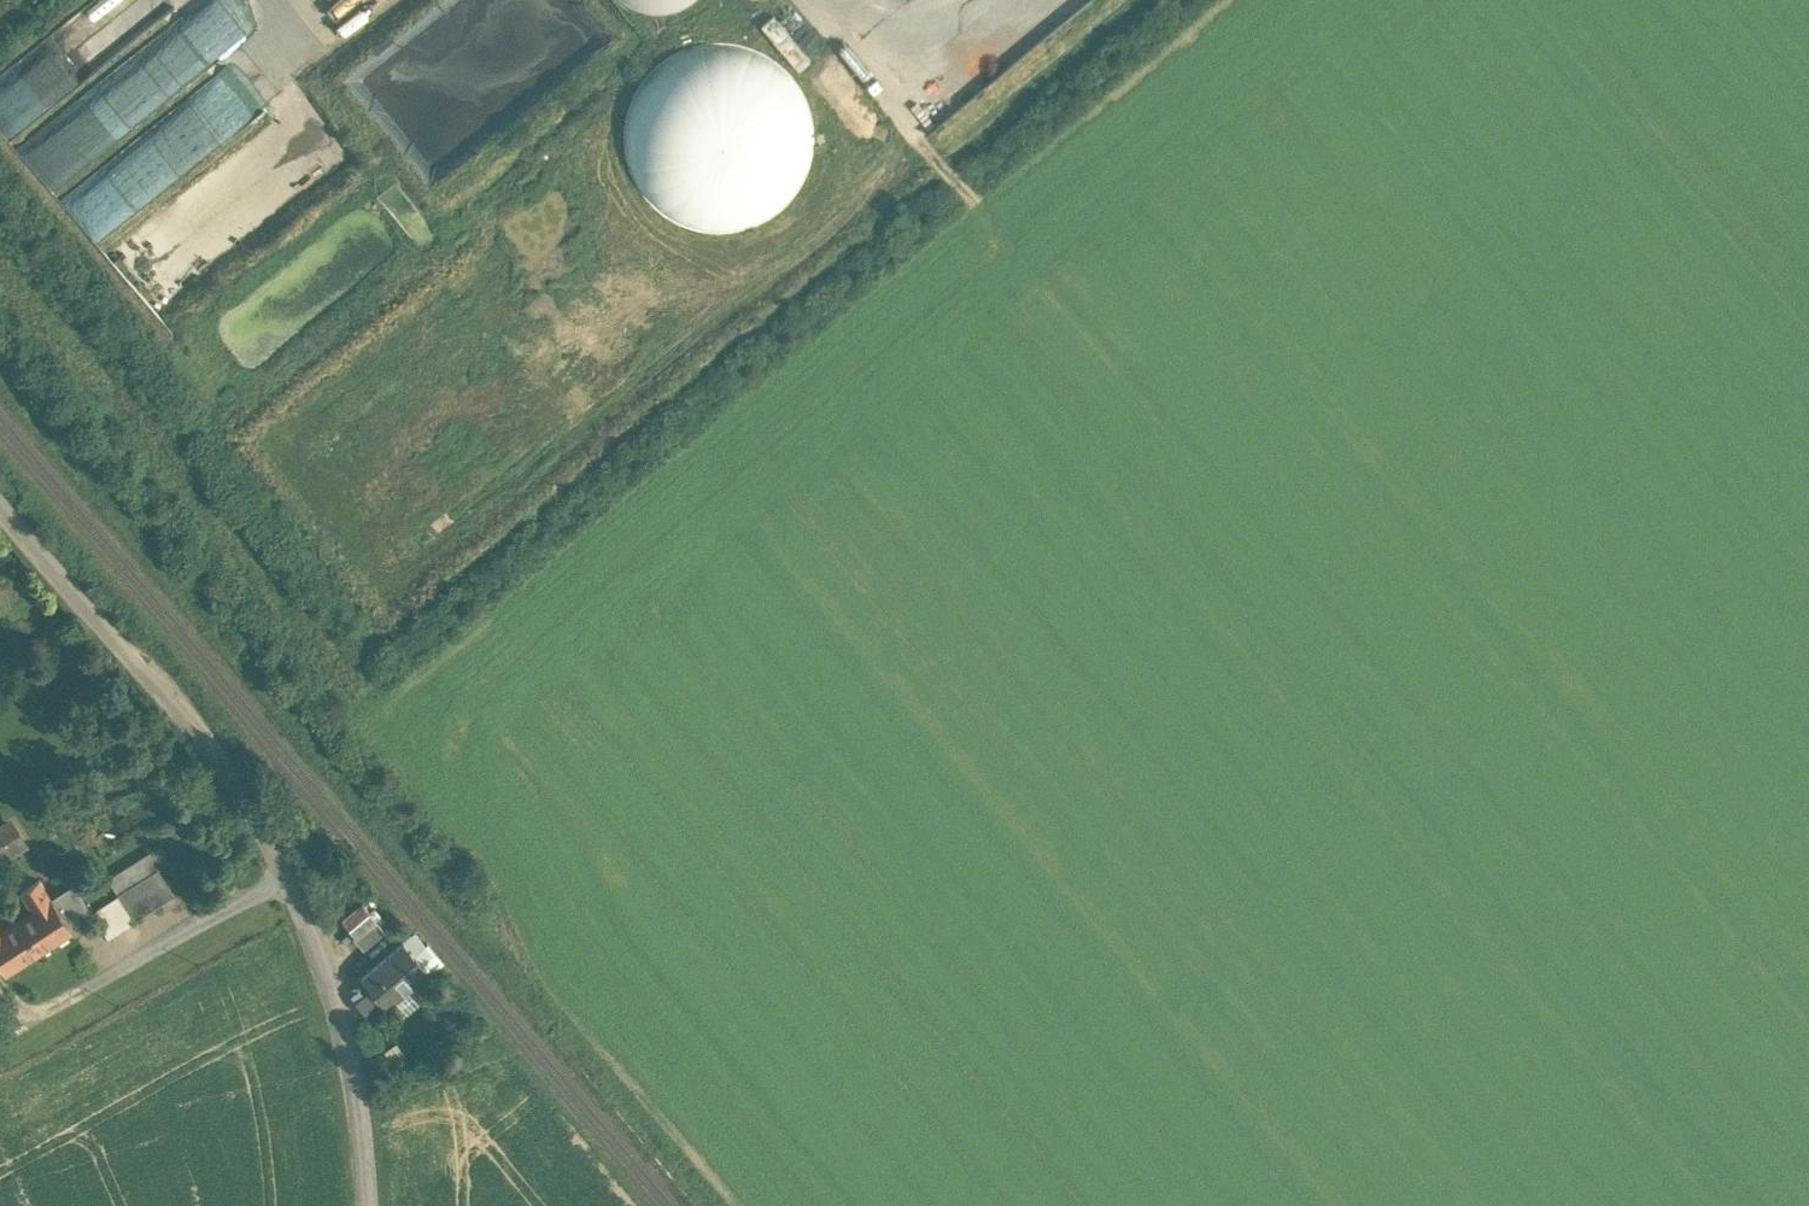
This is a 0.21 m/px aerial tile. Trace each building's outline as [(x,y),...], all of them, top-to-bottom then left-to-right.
[(684,226),(705,232),(726,232),(748,228),(767,220),(785,207),(799,190),(809,171),(815,150),(815,129),(811,107),(803,88),(790,70),(773,56),(754,46),(733,41),(711,40),(690,44),(670,53),(653,65),(639,82),(629,101),(623,122),(622,144),(626,165),(635,185),(648,202),(664,216),(684,226)] [(30,838),(9,815),(0,823),(0,863),(2,864),(30,838)] [(124,892),(94,908),(114,945),(149,927),(144,917),(174,901),(164,882),(184,872),(170,845),(114,874),(124,892)] [(0,902),(0,963),(10,980),(81,938),(46,879),(28,890),(40,910),(16,924),(2,901),(0,902)] [(356,900),(343,911),(346,915),(343,919),(365,945),(385,928),(363,901),(359,905),(356,900)] [(415,931),(404,941),(414,952),(425,942),(415,931)] [(441,957),(427,941),(425,942),(414,952),(404,941),(404,940),(361,976),(365,980),(361,984),(367,991),(358,999),(372,1016),(441,957)]
